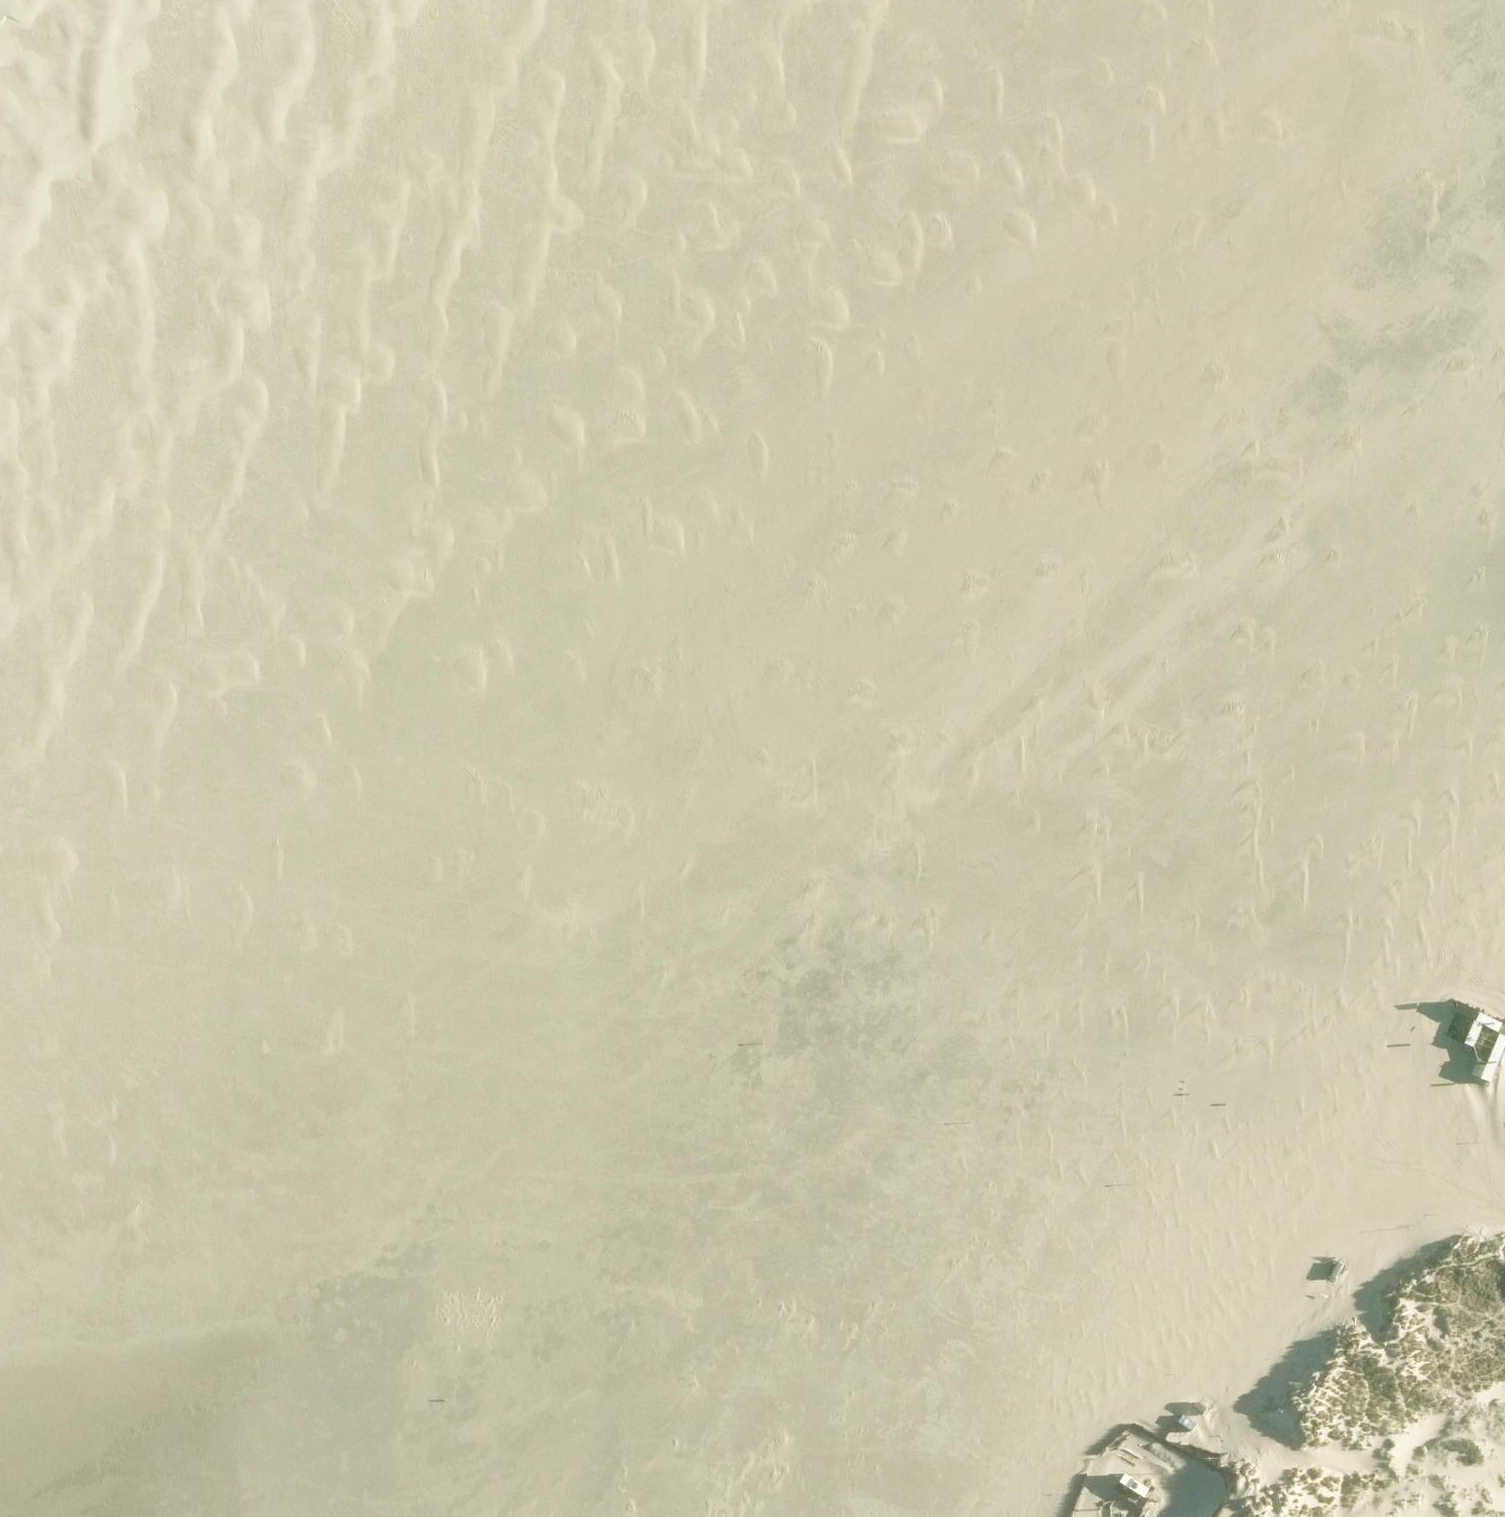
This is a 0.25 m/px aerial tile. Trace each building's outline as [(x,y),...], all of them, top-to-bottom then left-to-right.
[(1488,1037),(1502,1045),(1490,1066),(1504,1075),(1504,1033),(1494,1026),(1488,1037)]
